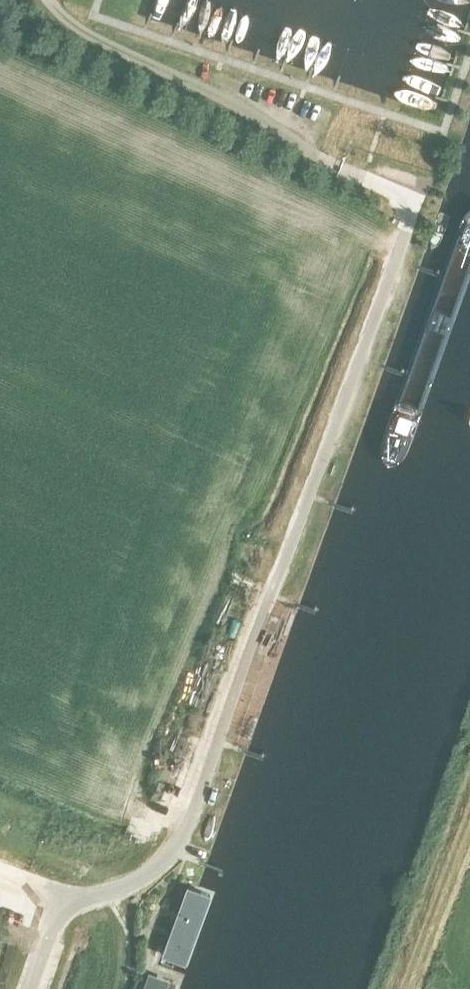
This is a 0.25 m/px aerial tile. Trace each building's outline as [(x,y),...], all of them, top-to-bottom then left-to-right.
[(211,893),(188,885),(163,954),(186,963),(211,893)]
